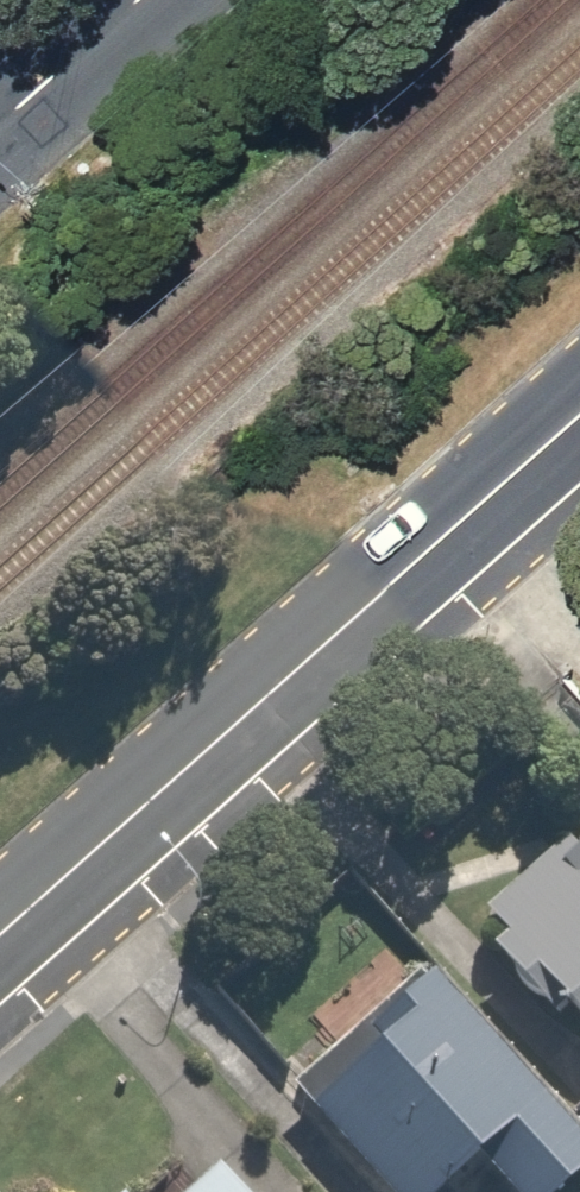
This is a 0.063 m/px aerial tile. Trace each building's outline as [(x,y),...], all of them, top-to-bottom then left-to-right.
[(471,912),(579,1036),(579,817),(471,912)] [(380,1191),(435,1191),(437,1190),(438,1191),(527,1191),(579,1144),(579,1119),(573,1111),(441,963),(293,1096),(380,1191)] [(210,1150),(165,1191),(249,1191),(210,1150)] [(102,1184),(94,1191),(110,1191),(102,1184)]
